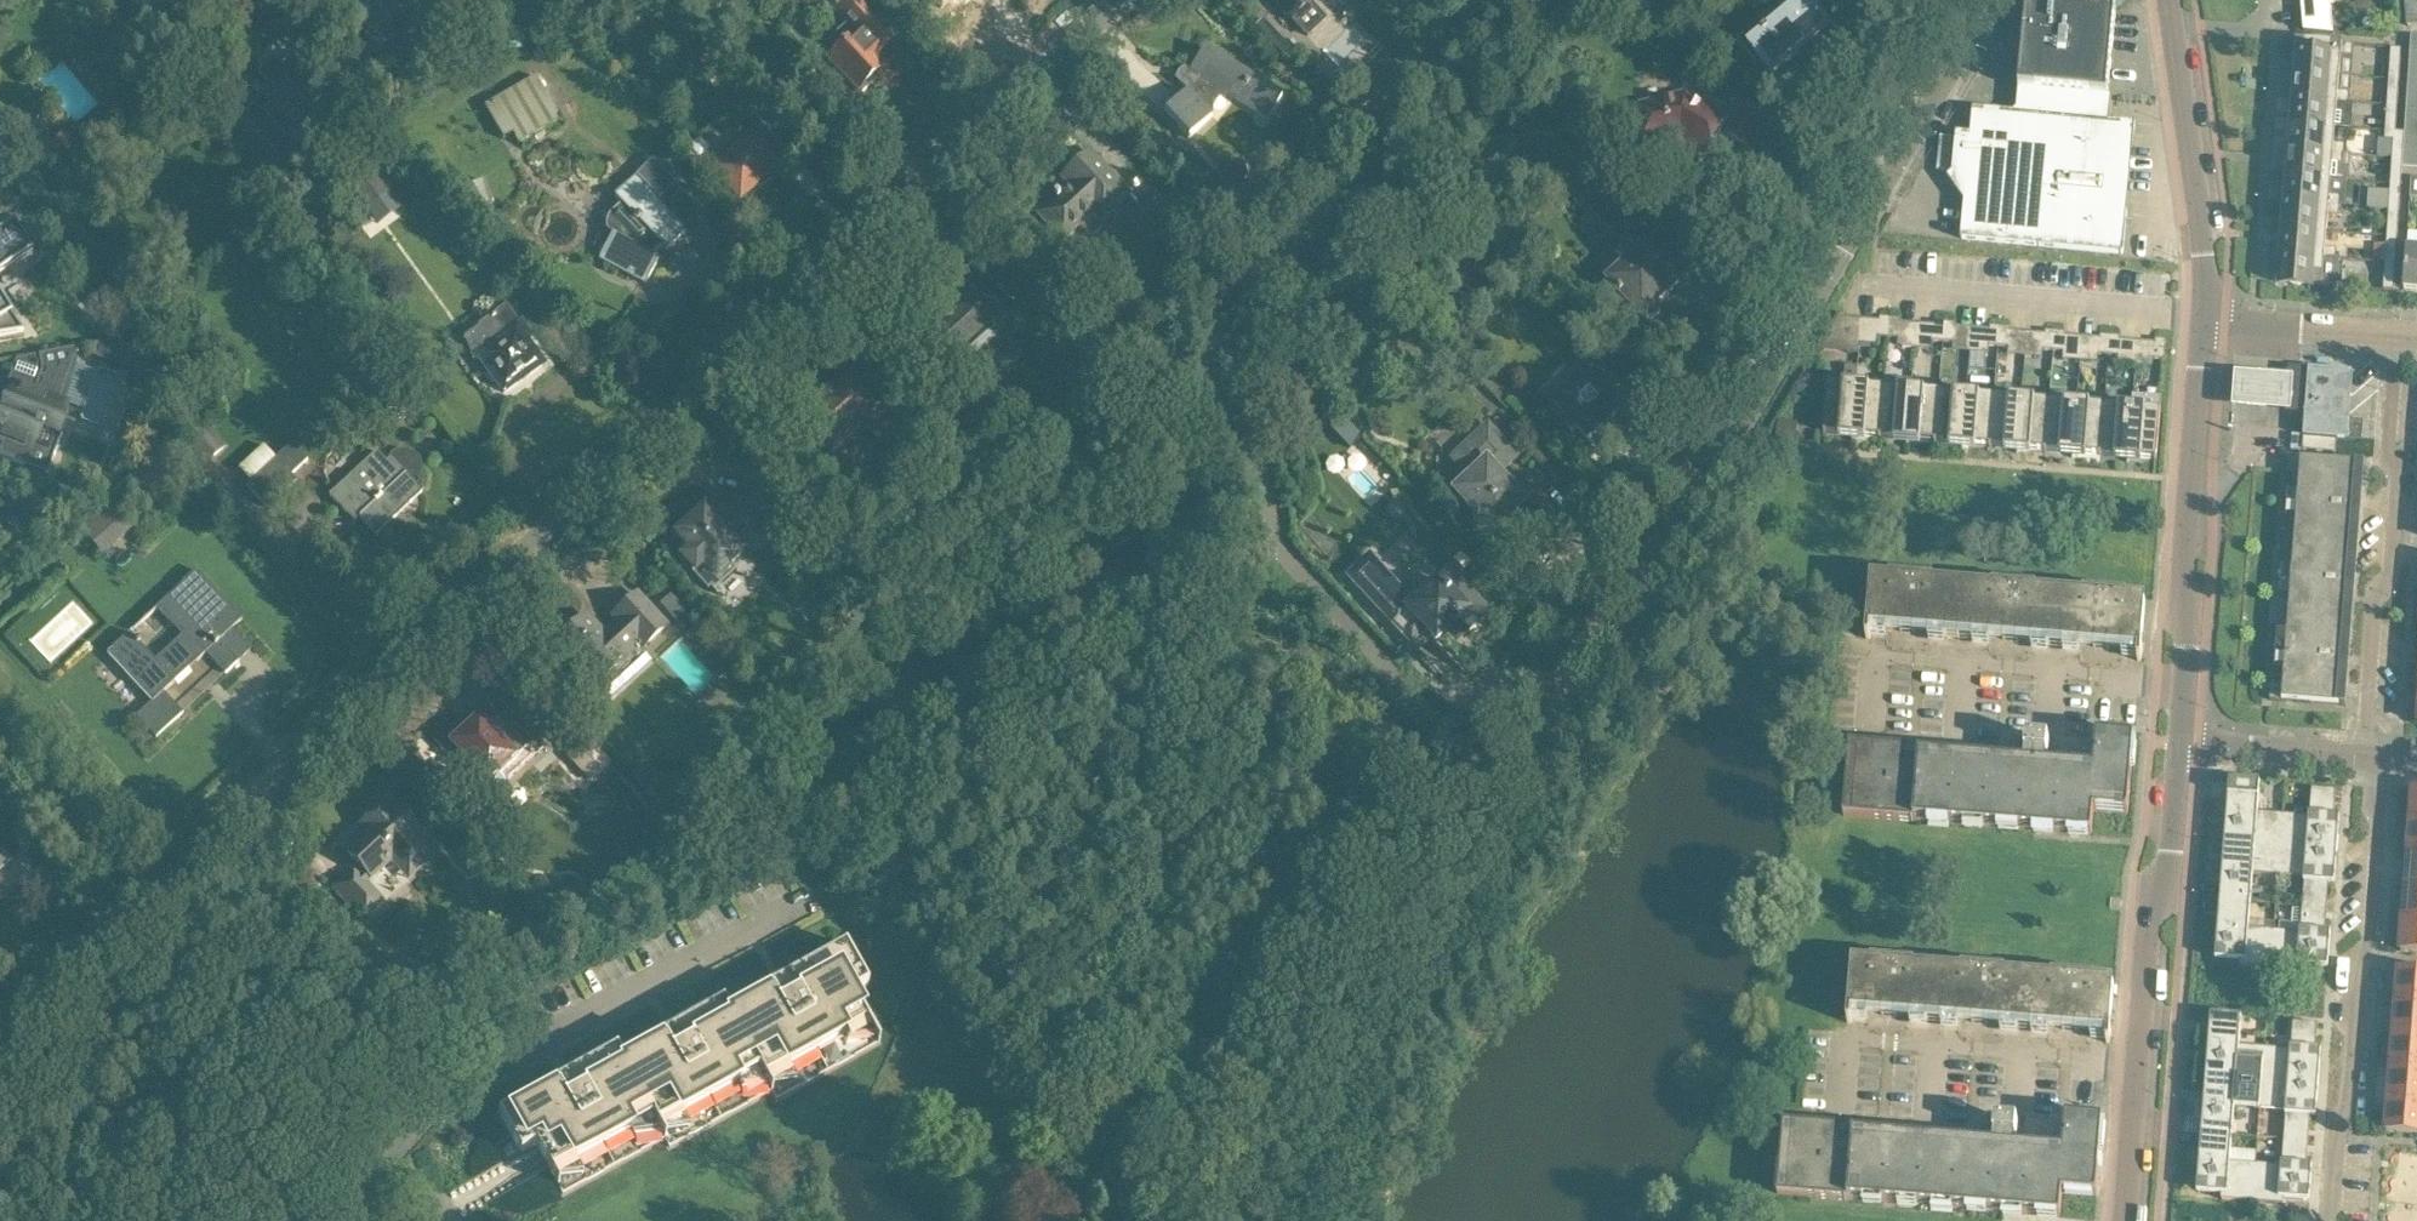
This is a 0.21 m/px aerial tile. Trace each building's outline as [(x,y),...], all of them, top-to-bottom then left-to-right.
[(360,6),(352,12),(374,39),(413,8),(407,0),(355,0),(360,6)] [(820,49),(827,56),(841,72),(858,90),(882,68),(873,58),(900,31),(878,7),(874,13),(872,10),(882,0),(834,0),(852,19),(820,49)] [(938,17),(956,0),(921,0),(938,17)] [(1307,37),(1328,17),(1311,0),(1272,0),(1307,37)] [(1737,41),(1756,64),(1757,63),(1756,62),(1759,60),(1772,75),(1811,42),(1825,59),(1845,42),(1810,0),(1776,0),(1780,5),(1737,41)] [(2027,0),(2017,109),(2014,112),(2061,116),(2072,0),(2027,0)] [(2114,10),(2119,6),(2123,2),(2124,0),(2072,0),(2061,116),(2108,121),(2105,116),(2107,97),(2108,97),(2116,13),(2114,10)] [(2416,26),(2416,0),(2406,0),(2408,27),(2416,26)] [(496,35),(496,47),(524,48),(524,35),(496,35)] [(2342,44),(2319,42),(2295,40),(2293,72),(2339,75),(2340,74),(2341,56),(2352,56),(2353,45),(2342,44)] [(1281,96),(1223,61),(1203,48),(1188,71),(1201,79),(1189,94),(1186,91),(1163,113),(1188,139),(1211,117),(1202,108),(1217,89),(1267,120),(1281,96)] [(2399,80),(2401,58),(2401,49),(2391,48),(2389,79),(2399,80)] [(65,57),(42,75),(76,120),(99,103),(65,57)] [(2409,66),(2408,81),(2416,82),(2416,67),(2409,66)] [(2351,75),(2340,74),(2339,75),(2293,72),(2291,98),(2348,102),(2349,92),(2351,75)] [(534,76),(484,106),(506,143),(507,143),(515,139),(518,144),(560,119),(534,76)] [(2398,106),(2399,80),(2389,79),(2387,106),(2398,106)] [(2408,81),(2407,96),(2416,96),(2416,82),(2408,81)] [(1727,118),(1706,105),(1687,93),(1641,105),(1644,115),(1640,117),(1638,118),(1637,120),(1635,121),(1635,123),(1634,125),(1634,126),(1636,130),(1638,132),(1640,134),(1644,135),(1646,135),(1648,134),(1651,146),(1675,140),(1675,142),(1684,143),(1685,141),(1706,153),(1727,118)] [(2407,96),(2406,110),(2416,111),(2416,96),(2407,96)] [(2348,112),(2348,102),(2291,98),(2288,124),(2335,128),(2337,112),(2348,112)] [(2396,132),(2398,106),(2387,106),(2385,132),(2393,132),(2404,133),(2404,132),(2396,132)] [(1743,108),(1728,135),(1752,149),(1768,123),(1743,108)] [(2061,116),(2014,112),(1973,108),(1971,134),(1956,132),(1952,173),(1947,176),(1964,201),(1961,239),(2049,247),(2061,116)] [(2406,110),(2405,125),(2416,125),(2416,111),(2406,110)] [(2135,123),(2108,121),(2061,116),(2049,247),(2123,254),(2135,123)] [(763,121),(712,168),(724,181),(740,199),(756,184),(759,188),(771,178),(767,174),(771,171),(768,168),(776,159),(788,148),(763,121)] [(2334,144),(2335,128),(2288,124),(2286,150),(2344,155),(2345,145),(2334,144)] [(2405,125),(2404,139),(2416,140),(2416,125),(2405,125)] [(2403,141),(2404,133),(2393,132),(2393,141),(2392,159),(2402,159),(2403,141)] [(2404,139),(2403,154),(2416,155),(2416,140),(2404,139)] [(2343,164),(2344,155),(2286,150),(2284,176),(2345,181),(2346,164),(2343,164)] [(1100,222),(1129,195),(1090,153),(1061,179),(1067,186),(1036,214),(1061,242),(1078,226),(1086,235),(1093,235),(1100,228),(1100,222)] [(2403,154),(2402,168),(2416,169),(2416,155),(2403,154)] [(2401,185),(2402,159),(2392,159),(2390,184),(2401,185)] [(2346,181),(2345,181),(2284,176),(2282,202),(2340,207),(2341,197),(2345,197),(2346,181)] [(613,234),(599,259),(624,272),(645,284),(657,263),(650,259),(662,246),(666,250),(686,231),(669,214),(661,205),(634,177),(614,197),(626,208),(621,209),(613,217),(609,224),(609,231),(613,234)] [(2399,211),(2401,185),(2390,184),(2388,211),(2399,211)] [(1613,190),(1591,211),(1611,231),(1624,245),(1646,224),(1613,190)] [(1153,193),(1138,207),(1161,233),(1176,219),(1153,193)] [(2339,217),(2340,207),(2282,202),(2280,228),(2327,232),(2328,216),(2339,217)] [(2397,237),(2399,211),(2388,211),(2387,236),(2397,237)] [(14,226),(0,235),(0,276),(33,254),(14,226)] [(2325,248),(2327,232),(2280,228),(2278,254),(2336,259),(2336,249),(2325,248)] [(2408,232),(2404,288),(2416,289),(2416,233),(2408,232)] [(2396,263),(2397,237),(2387,236),(2386,244),(2374,244),(2373,262),(2385,262),(2396,263)] [(1645,245),(1608,281),(1630,304),(1626,307),(1641,322),(1644,319),(1648,323),(1661,311),(1656,306),(1680,283),(1664,265),(1645,245)] [(2335,269),(2336,259),(2278,254),(2276,281),(2322,285),(2324,268),(2335,269)] [(2394,291),(2396,263),(2385,262),(2383,290),(2394,291)] [(959,386),(993,354),(1001,363),(1012,363),(1020,356),(1020,345),(1013,336),(1015,334),(992,309),(989,312),(973,294),(922,340),(939,358),(936,361),(959,386)] [(24,333),(0,296),(0,337),(24,333)] [(507,306),(464,338),(490,373),(504,393),(543,364),(526,341),(531,337),(522,325),(521,325),(507,306)] [(1844,318),(1845,314),(1839,314),(1827,336),(1843,338),(1842,352),(1859,354),(1860,343),(1862,320),(1844,318)] [(1888,338),(1890,318),(1880,317),(1880,321),(1862,320),(1860,343),(1877,344),(1878,337),(1888,338)] [(1899,323),(1900,319),(1890,318),(1888,338),(1898,339),(1898,345),(1915,347),(1917,324),(1899,323)] [(1943,343),(1945,322),(1935,322),(1935,325),(1917,324),(1915,347),(1933,348),(1933,342),(1943,343)] [(1955,327),(1955,323),(1945,322),(1943,343),(1953,343),(1953,350),(1970,351),(1972,329),(1955,327)] [(1998,347),(2000,327),(1990,326),(1990,330),(1972,329),(1970,351),(1988,352),(1988,346),(1998,347)] [(2010,332),(2010,328),(2000,327),(1998,347),(2008,348),(2008,354),(2025,355),(2027,333),(2010,332)] [(2053,351),(2055,331),(2045,330),(2045,335),(2027,333),(2025,355),(2043,357),(2044,351),(2053,351)] [(2065,336),(2065,332),(2055,331),(2053,351),(2064,352),(2063,359),(2080,360),(2082,337),(2065,336)] [(95,344),(91,357),(136,373),(150,334),(95,344)] [(2109,356),(2110,336),(2100,335),(2100,339),(2082,337),(2080,360),(2098,361),(2099,355),(2109,356)] [(2120,341),(2120,336),(2110,336),(2109,356),(2119,357),(2118,364),(2135,366),(2137,342),(2120,341)] [(2154,359),(2165,360),(2166,340),(2155,339),(2155,343),(2137,342),(2135,366),(2153,367),(2154,359)] [(3,442),(0,451),(0,457),(24,465),(38,429),(55,436),(67,403),(84,409),(80,420),(100,427),(120,372),(100,365),(97,374),(76,366),(77,362),(75,348),(39,355),(42,370),(29,405),(12,399),(9,407),(0,404),(0,441),(3,442)] [(2232,399),(2291,403),(2294,366),(2235,362),(2232,399)] [(1824,433),(1853,435),(1858,368),(1846,366),(1844,384),(1828,383),(1824,433)] [(1620,388),(1609,376),(1604,380),(1592,367),(1579,379),(1575,375),(1563,386),(1567,390),(1554,402),(1566,415),(1562,420),(1573,431),(1577,427),(1589,440),(1627,405),(1615,392),(1620,388)] [(1871,373),(1867,369),(1858,368),(1853,435),(1880,437),(1884,387),(1879,387),(1877,379),(1871,373)] [(2303,450),(2335,453),(2336,453),(2337,439),(2348,440),(2348,439),(2362,440),(2364,421),(2349,420),(2353,372),(2309,369),(2309,371),(2289,370),(2287,406),(2306,408),(2303,450)] [(925,436),(884,391),(868,373),(854,386),(848,379),(802,420),(832,452),(872,416),(906,454),(925,436)] [(1880,437),(1908,439),(1912,390),(1884,387),(1880,437)] [(1908,439),(1935,442),(1939,392),(1912,390),(1908,439)] [(1935,442),(1963,444),(1967,394),(1939,392),(1935,442)] [(1963,444),(1990,446),(1994,396),(1967,394),(1963,444)] [(1990,446),(2018,448),(2022,398),(1994,396),(1990,446)] [(2018,448),(2045,451),(2049,401),(2022,398),(2018,448)] [(2045,451),(2073,453),(2077,403),(2049,401),(2045,451)] [(2101,455),(2102,443),(2105,405),(2077,403),(2073,453),(2101,455)] [(2101,455),(2128,457),(2132,407),(2105,405),(2102,443),(2101,455)] [(2128,457),(2157,459),(2161,410),(2132,407),(2128,457)] [(1340,415),(1327,426),(1350,451),(1363,439),(1340,415)] [(208,426),(186,445),(205,467),(227,448),(208,426)] [(1454,491),(1492,531),(1523,502),(1495,472),(1511,456),(1513,458),(1515,456),(1487,426),(1453,458),(1469,476),(1454,491)] [(263,446),(238,469),(251,483),(247,487),(267,509),(297,481),(292,476),(308,461),(291,443),(274,458),(263,446)] [(422,492),(414,483),(418,478),(420,470),(418,461),(411,454),(403,451),(394,453),(388,457),(385,460),(376,452),(329,496),(346,514),(352,509),(376,535),(422,492)] [(2298,501),(2354,505),(2356,479),(2363,480),(2364,464),(2360,464),(2360,465),(2330,462),(2330,461),(2289,458),(2287,474),(2300,475),(2298,501)] [(702,510),(675,535),(689,550),(681,558),(693,571),(691,573),(708,590),(711,588),(714,591),(737,570),(731,563),(742,553),(734,544),(750,529),(753,532),(775,510),(750,483),(728,504),(730,507),(714,522),(702,510)] [(2351,545),(2354,505),(2298,501),(2295,540),(2351,545)] [(110,503),(81,529),(102,552),(131,526),(110,503)] [(2348,585),(2351,545),(2295,540),(2292,580),(2348,585)] [(1487,612),(1471,594),(1467,591),(1456,601),(1436,579),(1412,603),(1368,557),(1347,577),(1410,644),(1424,631),(1434,641),(1455,621),(1466,632),(1487,612)] [(242,620),(225,602),(196,571),(156,608),(182,636),(155,661),(129,633),(106,654),(151,703),(137,716),(157,738),(183,713),(164,692),(206,653),(226,674),(239,662),(219,641),(242,620)] [(2109,646),(2124,647),(2142,649),(2145,603),(2112,600),(2113,596),(2099,595),(2098,599),(2022,593),(2022,588),(2008,587),(2008,592),(1919,584),(1919,580),(1905,579),(1905,583),(1872,581),(1868,627),(1901,629),(1901,631),(1916,633),(1916,631),(1946,633),(1946,639),(1973,641),(1973,635),(2004,638),(2003,640),(2019,641),(2019,639),(2049,641),(2049,647),(2063,648),(2064,643),(2094,645),(2094,647),(2109,648),(2109,646)] [(2345,624),(2348,585),(2292,580),(2289,620),(2345,624)] [(586,617),(553,647),(569,665),(592,690),(606,704),(627,685),(614,670),(626,660),(623,656),(637,643),(642,648),(666,626),(654,613),(637,595),(614,617),(618,622),(603,635),(586,617)] [(683,608),(672,618),(682,630),(693,620),(683,608)] [(2342,664),(2345,624),(2289,620),(2286,660),(2342,664)] [(2340,690),(2342,664),(2286,660),(2284,686),(2271,685),(2270,700),(2311,704),(2311,703),(2341,705),(2341,706),(2345,706),(2347,691),(2340,690)] [(543,747),(517,719),(501,701),(481,719),(478,716),(449,744),(488,785),(502,772),(508,779),(543,747)] [(1917,823),(1917,821),(2092,835),(2094,812),(2128,814),(2134,738),(2096,735),(2094,769),(2047,765),(2049,740),(2027,738),(2026,753),(2025,770),(1907,761),(1908,749),(1850,744),(1844,817),(1917,823)] [(776,797),(792,797),(792,778),(777,778),(776,797)] [(2281,846),(2283,816),(2257,814),(2260,784),(2230,782),(2227,817),(2232,817),(2232,825),(2227,825),(2226,842),(2281,846)] [(2281,846),(2336,850),(2338,834),(2333,833),(2336,790),(2312,789),(2310,818),(2283,816),(2281,846)] [(421,832),(411,822),(395,804),(391,808),(385,802),(360,826),(365,832),(344,851),(371,879),(391,860),(408,879),(434,855),(417,836),(421,832)] [(2409,855),(2416,856),(2416,824),(2411,823),(2409,849),(2409,855)] [(2279,876),(2281,846),(2226,842),(2224,858),(2229,859),(2228,867),(2223,866),(2221,900),(2250,902),(2252,874),(2279,876)] [(2335,867),(2336,850),(2281,846),(2279,876),(2305,878),(2303,906),(2327,908),(2330,867),(2335,867)] [(2406,887),(2416,888),(2416,856),(2409,855),(2406,887)] [(2404,919),(2416,920),(2416,888),(2406,887),(2404,919)] [(383,902),(370,888),(350,906),(364,920),(383,902)] [(2248,929),(2250,902),(2221,900),(2218,933),(2223,933),(2222,941),(2218,941),(2217,958),(2221,958),(2221,959),(2241,960),(2240,966),(2258,968),(2271,969),(2274,932),(2248,929)] [(2324,949),(2327,908),(2303,906),(2300,934),(2274,932),(2271,969),(2284,970),(2303,971),(2303,965),(2323,967),(2323,966),(2327,967),(2329,950),(2324,949)] [(2401,952),(2416,953),(2416,920),(2404,919),(2401,952)] [(535,1145),(550,1171),(563,1195),(665,1138),(670,1147),(771,1091),(776,1100),(879,1043),(853,995),(868,986),(845,945),(783,980),(784,982),(775,987),(774,985),(728,1010),(723,1001),(676,1027),(678,1029),(669,1034),(667,1032),(621,1058),(617,1049),(570,1075),(571,1077),(562,1082),(560,1080),(498,1114),(520,1153),(535,1145)] [(2111,1032),(2111,1030),(2114,985),(2081,982),(2081,978),(2067,977),(2067,981),(1991,975),(1991,971),(1977,970),(1977,974),(1900,968),(1901,964),(1887,963),(1886,967),(1853,964),(1850,1011),(1882,1013),(1882,1015),(1897,1016),(1897,1014),(1928,1017),(1927,1022),(1941,1024),(1942,1018),(1972,1020),(1972,1023),(1988,1024),(1988,1022),(2018,1024),(2018,1030),(2032,1031),(2032,1025),(2063,1028),(2062,1030),(2078,1031),(2078,1029),(2111,1032)] [(2397,1004),(2416,1006),(2416,973),(2399,971),(2397,1004)] [(2394,1036),(2416,1038),(2416,1006),(2397,1004),(2394,1036)] [(2263,1079),(2265,1049),(2239,1047),(2241,1018),(2212,1015),(2209,1050),(2214,1051),(2213,1059),(2209,1058),(2207,1075),(2263,1079)] [(2263,1079),(2318,1083),(2319,1067),(2315,1066),(2318,1024),(2293,1022),(2291,1051),(2265,1049),(2263,1079)] [(2392,1068),(2416,1070),(2416,1038),(2394,1036),(2392,1068)] [(439,1068),(434,1061),(426,1065),(430,1073),(439,1068)] [(2389,1100),(2416,1102),(2416,1070),(2392,1068),(2389,1100)] [(2260,1110),(2263,1079),(2207,1075),(2206,1091),(2211,1092),(2210,1100),(2205,1099),(2202,1133),(2232,1135),(2234,1108),(2260,1110)] [(2316,1100),(2318,1083),(2263,1079),(2260,1110),(2286,1112),(2284,1139),(2309,1141),(2312,1100),(2316,1100)] [(2387,1132),(2416,1135),(2416,1102),(2389,1100),(2387,1132)] [(1851,1200),(2061,1218),(2063,1194),(2097,1197),(2103,1121),(2065,1117),(2062,1151),(2016,1147),(2018,1122),(1996,1121),(1994,1134),(1994,1152),(1841,1140),(1842,1128),(1784,1123),(1778,1196),(1851,1202),(1851,1200)] [(2230,1163),(2232,1135),(2202,1133),(2200,1166),(2205,1167),(2204,1175),(2199,1174),(2198,1191),(2203,1192),(2222,1194),(2222,1200),(2240,1201),(2253,1203),(2256,1165),(2230,1163)] [(2305,1183),(2309,1141),(2284,1139),(2282,1167),(2256,1165),(2253,1203),(2266,1204),(2266,1203),(2284,1204),(2285,1199),(2304,1200),(2309,1200),(2310,1183),(2305,1183)]
